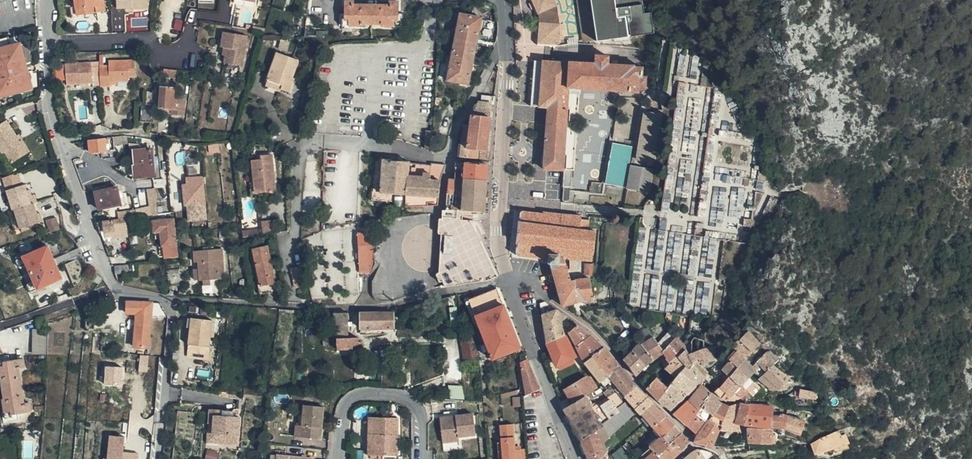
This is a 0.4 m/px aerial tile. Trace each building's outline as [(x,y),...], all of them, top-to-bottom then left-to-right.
[(85,7),(96,4),(97,10),(106,8),(105,0),(76,0),(77,8),(85,7)] [(349,0),(349,12),(344,12),(343,23),(365,24),(365,22),(385,22),(386,24),(408,25),(409,13),(403,12),(403,2),(394,2),(394,4),(358,3),(358,0),(349,0)] [(556,45),(546,0),(532,0),(539,18),(540,44),(556,45)] [(656,31),(653,11),(646,11),(645,0),(586,0),(589,22),(596,21),(597,27),(590,28),(591,40),(616,36),(617,41),(631,39),(631,34),(656,31)] [(473,82),(487,16),(466,12),(452,78),(473,82)] [(231,47),(230,53),(228,62),(246,66),(253,35),(228,30),(224,46),(227,46),(231,47)] [(32,92),(26,69),(33,67),(28,47),(18,49),(16,41),(0,45),(0,100),(32,92)] [(281,56),(283,51),(282,49),(272,76),(274,79),(276,76),(281,56)] [(302,59),(283,51),(281,56),(276,76),(274,79),(286,84),(285,88),(293,91),(296,80),(294,80),(296,76),(302,59)] [(567,187),(565,201),(573,201),(574,187),(575,187),(577,169),(578,169),(584,88),(642,91),(642,88),(653,88),(654,77),(645,76),(646,68),(637,67),(637,65),(611,63),(611,55),(599,54),(598,62),(573,61),(572,62),(546,60),(542,105),(543,105),(552,106),(547,167),(567,169),(566,187),(567,187)] [(113,80),(121,80),(132,80),(132,76),(138,75),(138,59),(113,61),(113,65),(103,65),(104,86),(113,85),(113,84),(113,80)] [(535,104),(542,105),(546,60),(538,59),(535,104)] [(678,80),(695,80),(695,59),(678,59),(678,80)] [(104,86),(103,65),(103,61),(70,62),(70,82),(96,81),(96,86),(104,86)] [(58,80),(66,79),(65,62),(56,63),(58,80)] [(286,84),(274,79),(272,85),(284,89),(285,88),(286,84)] [(166,112),(187,113),(188,98),(181,98),(181,93),(177,93),(178,87),(165,86),(163,106),(166,106),(166,112)] [(497,94),(486,93),(485,101),(482,101),(476,113),(474,123),(468,123),(465,154),(494,157),(495,149),(491,148),(494,124),(497,94)] [(153,121),(154,108),(145,108),(144,120),(153,121)] [(640,158),(658,161),(667,110),(663,109),(663,111),(658,110),(657,112),(649,110),(640,158)] [(28,149),(22,138),(20,140),(17,136),(6,121),(0,125),(0,145),(4,151),(0,154),(7,163),(28,149)] [(131,140),(130,135),(123,135),(93,138),(94,149),(117,147),(118,143),(126,143),(126,141),(131,140)] [(617,142),(610,183),(629,186),(637,146),(617,142)] [(155,166),(154,148),(137,150),(140,177),(155,174),(155,177),(163,176),(162,165),(155,166)] [(32,154),(28,149),(7,163),(12,170),(32,154)] [(255,157),(258,188),(272,187),(272,189),(277,188),(274,151),(264,152),(265,156),(255,157)] [(399,191),(401,158),(391,157),(391,155),(387,155),(385,157),(378,157),(375,198),(389,198),(388,207),(393,207),(393,199),(398,199),(399,191)] [(414,161),(414,159),(401,158),(399,191),(398,199),(398,205),(407,205),(408,195),(410,195),(412,173),(414,161)] [(450,163),(436,161),(436,163),(420,161),(420,160),(417,160),(417,161),(414,161),(412,173),(410,195),(409,204),(441,203),(442,193),(444,178),(446,175),(450,163)] [(488,209),(491,162),(469,160),(468,177),(459,177),(459,176),(452,176),(449,208),(466,209),(478,209),(488,209)] [(468,177),(469,160),(460,160),(459,176),(459,177),(468,177)] [(652,190),(656,168),(634,164),(631,186),(652,190)] [(2,177),(5,188),(23,183),(19,171),(2,177)] [(207,200),(205,181),(186,183),(187,202),(207,200)] [(607,192),(608,182),(596,181),(595,192),(607,192)] [(128,204),(126,188),(121,189),(120,184),(97,189),(99,206),(122,202),(123,205),(128,204)] [(30,206),(33,204),(30,197),(24,200),(20,188),(1,194),(8,213),(10,212),(16,231),(37,224),(30,206)] [(149,191),(151,211),(159,210),(157,188),(151,188),(149,191)] [(175,208),(159,210),(159,217),(175,215),(175,208)] [(466,209),(449,208),(448,208),(448,216),(474,218),(477,218),(477,214),(466,213),(466,209)] [(560,255),(567,256),(594,259),(596,248),(597,249),(599,230),(591,229),(592,218),(585,219),(585,217),(585,214),(565,211),(564,212),(546,210),(545,211),(524,209),(524,210),(519,252),(536,254),(541,255),(551,256),(551,261),(553,261),(559,262),(560,255)] [(10,212),(8,213),(4,215),(10,233),(16,231),(10,212)] [(97,218),(102,232),(106,231),(105,228),(111,227),(112,234),(121,232),(119,215),(112,215),(112,216),(97,218)] [(175,215),(159,217),(153,217),(154,229),(156,229),(161,229),(161,236),(162,243),(163,243),(163,247),(168,247),(169,254),(177,253),(175,215)] [(445,278),(447,284),(464,281),(486,278),(492,277),(500,273),(486,244),(474,218),(448,216),(446,232),(447,232),(444,268),(439,271),(442,279),(445,278)] [(274,217),(264,218),(265,230),(275,230),(274,217)] [(43,222),(48,233),(57,230),(53,218),(43,222)] [(366,230),(361,230),(361,261),(376,261),(378,261),(377,229),(372,229),(372,224),(366,224),(366,230)] [(277,273),(269,241),(252,245),(260,280),(257,281),(258,290),(280,287),(277,273)] [(55,259),(49,244),(24,255),(23,252),(16,255),(20,265),(28,262),(37,282),(30,285),(34,295),(41,292),(39,288),(63,277),(58,265),(80,255),(78,249),(55,259)] [(195,277),(203,277),(209,276),(225,275),(223,248),(224,248),(223,245),(194,249),(195,258),(198,258),(199,267),(194,267),(195,277)] [(592,281),(592,278),(576,277),(573,269),(570,270),(567,256),(560,255),(559,262),(553,261),(553,262),(561,289),(565,303),(581,299),(596,299),(593,280),(592,281)] [(81,257),(64,265),(72,286),(74,286),(85,272),(81,257)] [(128,260),(114,261),(115,270),(132,268),(131,259),(128,260)] [(376,261),(361,261),(362,269),(372,269),(376,261)] [(99,281),(92,273),(87,277),(95,285),(99,281)] [(482,288),(469,290),(471,296),(487,336),(494,356),(518,347),(522,345),(512,316),(500,286),(483,292),(482,288)] [(132,298),(129,298),(128,310),(137,310),(135,341),(149,342),(151,314),(168,313),(169,313),(161,299),(132,298)] [(548,300),(543,301),(545,312),(558,307),(548,300)] [(101,304),(91,305),(90,313),(101,314),(103,304),(101,304)] [(549,339),(556,337),(566,333),(568,332),(563,319),(569,315),(558,307),(545,312),(549,339)] [(352,336),(352,310),(325,308),(325,310),(325,312),(338,313),(339,348),(362,347),(362,336),(352,336)] [(402,311),(398,311),(382,311),(364,311),(365,328),(398,327),(397,320),(402,321),(402,311)] [(215,344),(217,318),(195,316),(192,342),(215,344)] [(592,334),(579,323),(572,329),(578,343),(592,334)] [(46,343),(47,329),(34,328),(33,351),(46,352),(46,343)] [(756,352),(759,348),(763,341),(753,329),(742,340),(756,352)] [(689,347),(687,343),(684,342),(673,330),(660,343),(665,352),(667,354),(669,356),(668,357),(671,363),(671,362),(683,355),(689,349),(690,349),(689,347)] [(729,342),(724,330),(715,334),(716,339),(719,346),(729,342)] [(475,333),(461,334),(463,360),(480,359),(479,350),(477,340),(475,333)] [(556,337),(549,339),(559,363),(575,355),(566,333),(556,337)] [(596,337),(592,334),(578,343),(584,356),(585,359),(593,354),(605,346),(603,345),(598,339),(596,337)] [(665,352),(660,343),(656,336),(645,343),(655,358),(665,352)] [(749,360),(756,352),(742,340),(735,347),(738,350),(749,360)] [(655,358),(645,343),(644,341),(635,349),(648,365),(650,363),(655,358)] [(709,349),(709,341),(694,341),(694,347),(695,354),(699,353),(709,349)] [(610,352),(605,346),(593,354),(601,363),(612,355),(610,352)] [(710,350),(709,349),(699,353),(695,354),(694,347),(690,349),(690,350),(696,360),(697,360),(701,357),(706,366),(711,363),(717,360),(712,353),(710,350)] [(19,413),(18,406),(31,405),(31,396),(24,397),(19,362),(25,361),(24,352),(11,354),(10,349),(0,350),(0,367),(2,382),(4,382),(6,401),(4,401),(4,404),(0,405),(2,415),(19,413)] [(648,365),(635,349),(625,358),(637,374),(644,368),(648,365)] [(690,350),(690,349),(689,349),(683,355),(689,366),(696,360),(690,350)] [(749,360),(738,350),(731,362),(734,364),(729,370),(726,373),(728,375),(733,380),(749,360)] [(770,350),(767,355),(777,364),(781,358),(775,351),(770,350)] [(528,353),(522,355),(526,365),(524,366),(528,384),(539,382),(528,353)] [(601,363),(593,354),(585,359),(589,364),(592,369),(599,379),(609,373),(601,363)] [(575,355),(559,363),(561,367),(577,359),(575,355)] [(615,359),(612,355),(601,363),(609,373),(620,364),(621,364),(617,361),(615,359)] [(689,366),(683,355),(671,362),(671,363),(668,366),(666,367),(676,378),(683,372),(689,366)] [(766,375),(777,364),(767,355),(756,366),(754,365),(747,372),(753,377),(754,378),(758,373),(763,377),(766,375)] [(708,373),(703,367),(696,360),(689,366),(703,380),(709,374),(708,373)] [(747,372),(754,365),(749,360),(733,380),(741,388),(741,387),(753,377),(747,372)] [(620,364),(609,373),(616,381),(623,389),(627,393),(637,385),(635,382),(633,379),(626,371),(626,370),(625,368),(624,368),(621,364),(620,364)] [(777,364),(766,375),(778,389),(786,386),(796,381),(791,378),(783,370),(777,364)] [(703,380),(689,366),(683,372),(697,387),(699,386),(702,389),(703,388),(703,389),(706,386),(702,382),(703,381),(703,380)] [(599,385),(591,370),(586,373),(595,387),(599,385)] [(647,387),(657,376),(651,370),(649,372),(641,379),(647,387)] [(683,372),(676,378),(674,379),(683,388),(689,395),(695,389),(697,387),(683,372)] [(565,386),(574,400),(585,393),(595,387),(586,373),(565,386)] [(616,381),(609,373),(599,379),(602,383),(606,388),(616,381)] [(741,388),(733,380),(728,375),(723,381),(729,383),(720,391),(716,395),(723,402),(741,388)] [(763,377),(761,379),(771,391),(778,389),(766,375),(763,377)] [(666,387),(667,386),(658,377),(657,376),(647,387),(659,399),(669,390),(666,387)] [(764,390),(758,383),(754,378),(753,377),(741,387),(741,388),(723,402),(728,404),(731,404),(734,404),(737,405),(739,404),(739,403),(748,396),(749,394),(753,399),(764,390)] [(683,388),(674,379),(667,386),(666,387),(669,390),(675,396),(680,402),(686,397),(689,395),(683,388)] [(623,389),(616,381),(606,388),(608,390),(616,385),(622,390),(623,389)] [(464,397),(464,384),(450,384),(450,397),(464,397)] [(643,390),(637,385),(627,393),(629,396),(638,406),(638,407),(642,411),(654,402),(651,398),(649,396),(647,394),(643,390)] [(713,397),(703,389),(703,388),(702,389),(691,399),(700,409),(704,405),(713,397)] [(817,398),(818,392),(818,391),(811,390),(801,388),(800,396),(817,398)] [(569,412),(572,419),(592,405),(602,424),(621,412),(617,404),(624,399),(617,389),(601,399),(597,394),(589,400),(585,393),(574,400),(565,405),(565,406),(569,412)] [(675,396),(669,390),(659,399),(665,404),(675,396)] [(680,402),(675,396),(665,404),(671,409),(677,404),(680,402)] [(722,405),(713,397),(704,405),(715,414),(722,406),(722,405)] [(633,411),(624,399),(617,404),(621,412),(602,424),(608,436),(633,411)] [(700,409),(691,399),(685,406),(675,413),(685,423),(695,413),(700,409)] [(658,406),(654,402),(642,411),(654,425),(666,415),(665,414),(663,412),(658,406)] [(305,422),(303,436),(323,438),(324,426),(320,426),(320,421),(324,421),(326,405),(307,403),(305,422)] [(572,419),(583,438),(602,424),(592,405),(572,419)] [(704,405),(700,409),(695,413),(706,424),(697,434),(694,441),(712,446),(716,433),(721,426),(732,408),(722,406),(715,414),(704,405)] [(212,421),(217,422),(218,412),(234,414),(235,409),(213,407),(212,421)] [(739,424),(744,424),(751,409),(743,407),(742,407),(737,409),(735,409),(732,408),(721,426),(727,428),(741,430),(739,424)] [(744,424),(747,424),(772,426),(774,426),(776,421),(775,412),(751,409),(744,424)] [(218,412),(217,422),(216,430),(216,431),(220,432),(220,441),(240,443),(242,414),(234,414),(218,412)] [(695,413),(685,423),(697,434),(706,424),(695,413)] [(457,437),(464,436),(464,433),(474,432),(472,414),(438,417),(441,442),(457,440),(457,437)] [(402,416),(376,415),(375,432),(373,432),(372,454),(400,455),(402,416)] [(667,415),(666,415),(654,425),(662,435),(666,431),(675,424),(674,424),(670,419),(667,415)] [(776,421),(774,426),(785,429),(788,418),(786,418),(784,418),(776,421)] [(788,418),(785,429),(800,435),(805,421),(788,418)] [(526,444),(516,445),(514,420),(501,421),(502,438),(503,455),(499,455),(500,458),(528,458),(526,444)] [(604,454),(605,454),(607,447),(604,440),(608,436),(602,424),(583,438),(590,458),(596,458),(604,454)] [(677,427),(675,424),(666,431),(673,440),(681,432),(677,427)] [(747,427),(749,442),(768,443),(772,443),(772,428),(760,427),(747,427)] [(216,431),(216,430),(211,430),(210,440),(220,441),(220,432),(216,431)] [(110,454),(105,453),(104,458),(139,458),(140,449),(125,448),(126,433),(112,431),(110,454)] [(666,431),(662,435),(654,441),(650,445),(654,450),(661,458),(669,458),(676,453),(681,449),(673,440),(666,431)] [(846,448),(849,443),(846,434),(841,436),(839,431),(829,435),(821,438),(811,443),(815,453),(823,451),(824,451),(833,448),(835,451),(825,454),(826,455),(846,448)] [(681,432),(673,440),(681,449),(688,441),(683,435),(682,433),(681,432)] [(654,450),(650,445),(642,452),(645,456),(654,450)] [(220,450),(208,448),(205,458),(218,458),(220,450)] [(713,453),(706,449),(703,448),(698,449),(693,450),(689,453),(682,458),(705,458),(713,453)] [(654,450),(645,456),(642,458),(661,458),(654,450)]
